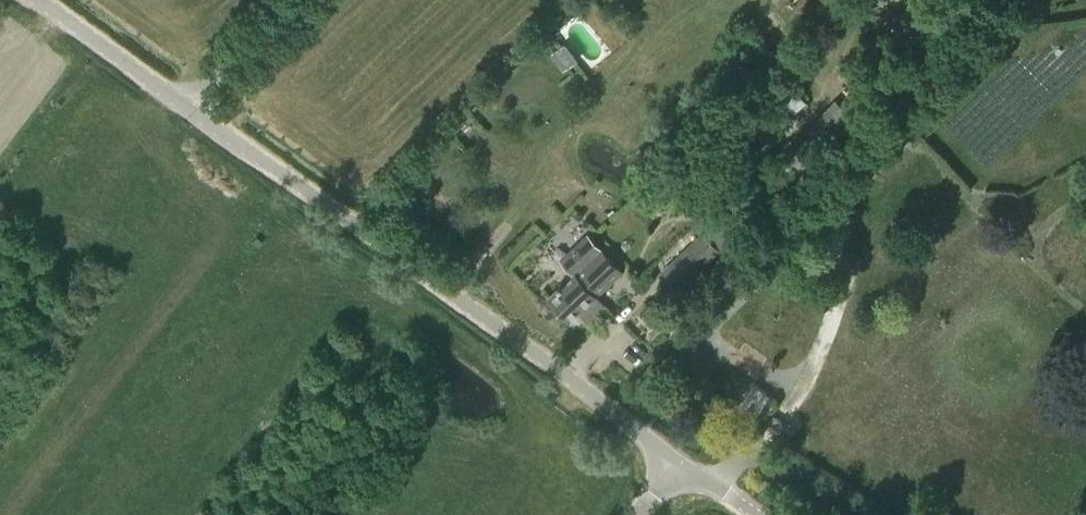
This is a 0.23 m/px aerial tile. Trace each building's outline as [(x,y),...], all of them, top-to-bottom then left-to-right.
[(863,79),(842,99),(857,115),(878,95),(863,79)] [(832,114),(807,138),(819,151),(845,127),(832,114)] [(800,171),(814,156),(800,143),(786,158),(800,171)] [(681,287),(750,221),(738,208),(707,237),(704,234),(665,270),(681,287)] [(591,316),(605,303),(596,294),(622,270),(588,234),(562,258),(575,271),(549,296),(570,319),(583,307),(591,316)] [(259,246),(262,241),(256,237),(253,241),(259,246)] [(738,405),(756,417),(771,395),(753,383),(738,405)]
